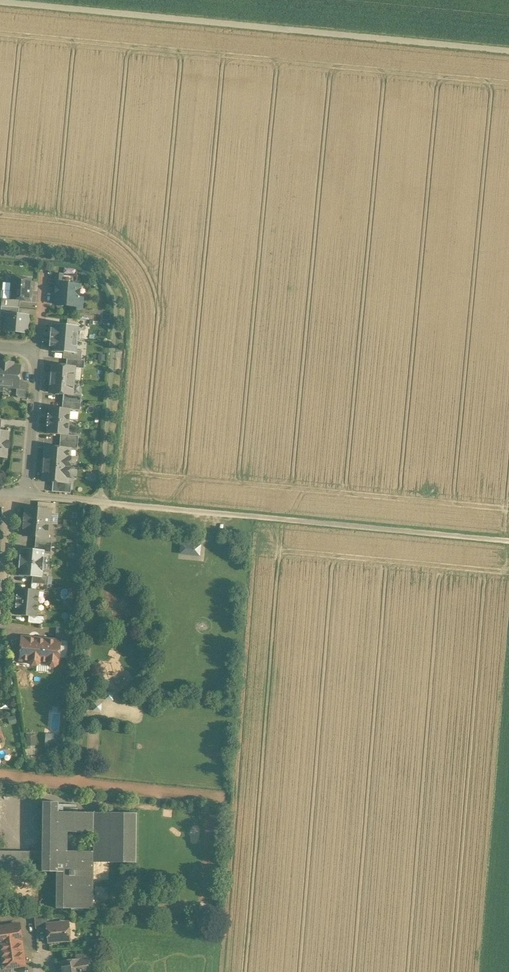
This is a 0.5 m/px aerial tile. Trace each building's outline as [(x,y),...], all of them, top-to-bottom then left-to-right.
[(58,284),(76,285),(76,277),(59,275),(58,284)] [(12,300),(29,301),(31,279),(14,277),(13,282),(12,283),(11,291),(13,293),(12,300)] [(76,285),(58,284),(57,305),(73,306),(72,310),(81,311),(82,299),(79,298),(80,286),(76,285)] [(7,314),(19,315),(19,308),(2,306),(1,318),(7,318),(7,314)] [(19,315),(7,314),(7,318),(6,332),(27,334),(28,316),(19,315)] [(79,326),(78,340),(85,341),(86,321),(68,319),(67,325),(79,326)] [(51,338),(78,340),(79,326),(67,325),(55,324),(54,329),(51,329),(51,338)] [(78,340),(51,338),(50,347),(53,347),(53,352),(64,353),(77,354),(77,350),(78,340)] [(67,359),(82,360),(82,351),(77,350),(77,354),(64,353),(64,359),(67,359)] [(82,360),(67,359),(67,367),(75,367),(75,368),(84,369),(85,361),(82,360)] [(21,367),(13,366),(13,363),(6,363),(4,387),(17,388),(19,388),(19,381),(21,367)] [(67,367),(53,366),(52,373),(51,373),(51,379),(74,381),(75,368),(75,367),(67,367)] [(74,381),(51,379),(50,385),(51,386),(51,393),(64,394),(73,395),(73,394),(74,381)] [(28,382),(19,381),(19,388),(17,388),(16,396),(18,398),(26,399),(28,382)] [(82,395),(73,394),(73,395),(64,394),(63,402),(81,403),(82,395)] [(81,403),(63,402),(62,409),(71,409),(71,410),(80,411),(81,403)] [(62,409),(50,408),(49,414),(48,414),(48,421),(70,422),(71,410),(71,409),(62,409)] [(70,422),(48,421),(47,427),(48,427),(47,434),(61,435),(69,435),(70,422)] [(0,431),(0,457),(7,458),(8,448),(9,448),(9,442),(8,442),(9,432),(1,431),(0,431)] [(74,436),(69,435),(61,435),(60,442),(78,443),(79,436),(74,436)] [(78,443),(60,442),(60,448),(70,449),(78,450),(78,443)] [(60,448),(46,447),(45,460),(44,459),(44,465),(70,468),(71,458),(69,458),(70,449),(60,448)] [(70,468),(44,465),(43,473),(44,473),(43,481),(67,483),(68,477),(69,477),(70,468)] [(67,483),(53,482),(53,492),(71,493),(72,483),(67,483)] [(56,504),(38,502),(38,509),(51,510),(50,513),(55,514),(56,504)] [(38,509),(26,508),(26,515),(25,515),(24,522),(50,524),(50,513),(51,510),(38,509)] [(50,524),(24,522),(24,528),(25,528),(24,536),(25,536),(36,537),(48,538),(50,524)] [(48,538),(36,537),(36,543),(52,545),(52,538),(48,538)] [(52,545),(36,543),(35,550),(44,551),(44,550),(45,551),(45,552),(51,553),(52,545)] [(200,546),(186,544),(185,554),(199,556),(200,546)] [(35,550),(22,549),(21,556),(20,555),(20,556),(20,562),(44,564),(45,552),(45,551),(44,550),(44,551),(35,550)] [(44,564),(20,562),(19,568),(19,569),(20,569),(20,575),(19,575),(19,576),(20,576),(33,577),(42,578),(43,576),(44,564)] [(42,578),(33,577),(32,583),(48,585),(49,577),(43,576),(42,578)] [(48,585),(32,583),(31,590),(39,591),(47,592),(48,585)] [(31,590),(18,589),(18,595),(17,595),(17,596),(16,602),(38,604),(39,591),(31,590)] [(38,604),(16,602),(16,608),(16,607),(15,608),(17,609),(16,615),(29,616),(37,617),(37,616),(38,604)] [(45,617),(37,616),(37,617),(29,616),(29,623),(44,624),(45,617)] [(58,627),(56,641),(61,641),(70,642),(71,629),(58,627)] [(40,662),(42,639),(22,638),(22,639),(20,660),(30,661),(30,662),(32,665),(37,665),(40,663),(40,662)] [(42,639),(40,662),(48,663),(48,664),(50,667),(55,667),(58,665),(58,664),(59,664),(59,658),(61,641),(56,641),(42,639)] [(61,641),(59,658),(69,659),(70,642),(61,641)] [(46,734),(47,744),(61,744),(61,733),(46,734)] [(59,802),(43,802),(43,852),(43,861),(43,871),(57,872),(57,908),(93,909),(94,862),(94,851),(67,851),(67,832),(94,832),(94,813),(59,812),(59,802)] [(137,813),(94,813),(94,832),(95,832),(94,851),(94,862),(136,863),(137,813)] [(0,851),(0,860),(28,861),(43,861),(43,852),(0,851)] [(37,916),(37,927),(47,927),(47,916),(37,916)] [(4,944),(27,941),(25,925),(2,928),(4,944)] [(73,925),(50,928),(53,946),(76,943),(74,930),(73,925)] [(27,941),(4,944),(7,969),(30,966),(27,941)] [(67,963),(68,971),(94,971),(93,960),(67,963)]
